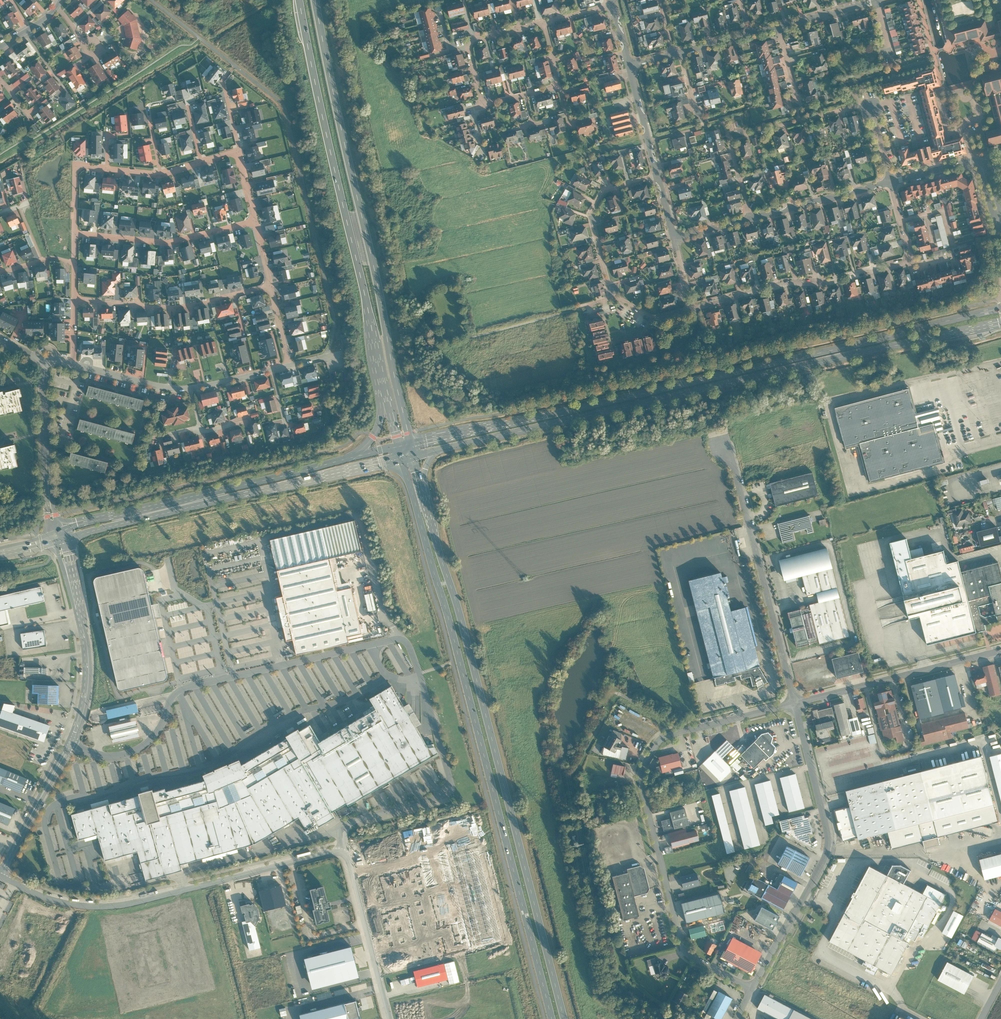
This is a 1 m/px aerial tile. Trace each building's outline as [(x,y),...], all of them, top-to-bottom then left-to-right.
[(22,6),(31,16),(39,9),(35,4),(31,0),(30,0),(22,6)] [(116,8),(125,0),(109,0),(108,0),(116,8)] [(501,0),(500,0),(493,2),(496,13),(504,11),(501,0)] [(509,0),(501,0),(504,11),(511,9),(509,0)] [(760,0),(753,0),(747,1),(750,10),(753,9),(755,16),(764,14),(760,0)] [(803,3),(807,1),(809,8),(818,6),(816,0),(802,0),(803,3)] [(465,13),(461,1),(445,6),(449,18),(465,13)] [(557,11),(554,1),(539,5),(542,15),(557,11)] [(660,11),(657,1),(647,3),(642,4),(644,15),(660,11)] [(68,10),(74,18),(84,10),(77,2),(68,10)] [(778,4),(777,2),(776,2),(768,4),(771,14),(780,12),(778,4)] [(914,2),(903,5),(905,11),(906,11),(916,8),(914,2)] [(100,20),(101,21),(112,12),(105,4),(94,13),(100,20)] [(490,15),(487,4),(480,6),(482,17),(490,15)] [(742,21),(738,5),(728,8),(732,24),(742,21)] [(482,17),(480,6),(472,7),(474,18),(482,17)] [(418,11),(419,18),(435,14),(434,12),(433,12),(432,11),(431,11),(430,8),(418,11)] [(907,17),(918,14),(916,8),(906,11),(907,17)] [(129,10),(118,20),(125,26),(127,39),(125,47),(138,51),(142,40),(137,19),(138,19),(134,14),(133,15),(129,10)] [(706,10),(692,14),(695,23),(700,21),(702,28),(709,27),(707,20),(709,19),(706,10)] [(13,12),(5,17),(11,28),(19,23),(14,14),(13,12)] [(867,13),(852,17),(854,26),(861,25),(862,29),(871,27),(867,13)] [(435,16),(435,14),(419,18),(421,24),(433,21),(432,18),(434,17),(434,16),(435,16)] [(918,14),(907,17),(908,23),(918,21),(918,18),(918,14)] [(93,19),(89,15),(79,25),(86,33),(96,23),(93,19)] [(725,19),(724,16),(714,18),(718,32),(727,29),(725,19)] [(591,21),(592,21),(591,17),(584,18),(586,25),(592,24),(591,21)] [(661,28),(658,17),(649,19),(643,20),(646,30),(651,28),(652,31),(661,28)] [(606,29),(603,18),(592,21),(591,21),(592,24),(593,26),(590,26),(589,27),(590,30),(591,31),(594,31),(594,32),(606,29)] [(980,38),(981,42),(988,40),(1000,37),(1000,34),(998,22),(994,23),(996,30),(988,32),(985,19),(977,22),(978,23),(948,30),(950,39),(951,43),(952,46),(980,38)] [(899,42),(895,20),(889,21),(893,43),(899,42)] [(911,29),(920,27),(919,24),(920,24),(919,20),(918,21),(908,23),(910,30),(911,29)] [(421,24),(422,29),(436,26),(436,24),(436,23),(434,23),(433,21),(421,24)] [(573,32),(570,21),(562,23),(565,34),(573,32)] [(466,22),(452,25),(453,33),(469,29),(468,23),(466,24),(466,22)] [(68,32),(63,23),(54,29),(59,37),(61,36),(67,33),(68,32)] [(565,34),(562,23),(554,25),(557,36),(565,34)] [(689,26),(688,23),(679,25),(683,41),(692,39),(689,26)] [(841,31),(839,23),(826,26),(829,37),(834,35),(834,37),(842,35),(841,31)] [(437,29),(436,26),(422,29),(424,35),(436,32),(436,29),(437,29)] [(920,27),(911,29),(912,35),(923,32),(921,26),(920,27)] [(819,37),(818,31),(807,33),(808,40),(819,37)] [(424,35),(425,42),(437,39),(437,36),(438,35),(437,32),(436,32),(424,35)] [(914,42),(923,39),(923,36),(924,36),(923,32),(912,35),(911,35),(913,42),(914,42)] [(52,42),(46,33),(37,38),(44,48),(52,42)] [(73,42),(67,33),(61,36),(63,40),(62,40),(66,46),(73,42)] [(600,41),(603,40),(602,33),(595,35),(597,43),(601,42),(600,41)] [(665,45),(662,34),(651,37),(647,38),(647,41),(648,46),(653,45),(654,48),(665,45)] [(540,47),(538,37),(530,39),(529,36),(526,37),(527,42),(527,43),(530,42),(532,49),(540,47)] [(821,44),(819,37),(808,40),(810,46),(821,44)] [(529,50),(527,42),(522,43),(521,38),(511,41),(514,50),(523,48),(524,51),(529,50)] [(614,49),(611,38),(603,40),(600,41),(601,42),(603,52),(614,49)] [(437,39),(425,42),(427,48),(441,44),(440,41),(438,41),(437,39)] [(800,46),(798,39),(791,41),(793,48),(800,46)] [(923,39),(914,42),(915,47),(926,44),(924,39),(923,39)] [(26,42),(20,46),(29,58),(32,56),(30,54),(33,52),(26,42)] [(757,45),(759,51),(771,48),(770,45),(769,42),(757,45)] [(441,44),(427,48),(428,54),(441,51),(440,48),(442,48),(441,44)] [(895,46),(897,54),(903,53),(900,44),(895,46)] [(926,48),(926,44),(915,47),(915,48),(916,54),(921,53),(921,54),(927,52),(926,48)] [(20,46),(15,50),(21,60),(24,58),(26,60),(29,58),(20,46)] [(82,56),(76,46),(72,48),(67,52),(73,62),(82,56)] [(738,56),(735,46),(724,49),(728,63),(739,60),(738,56)] [(488,58),(486,48),(477,51),(479,60),(488,58)] [(507,48),(499,50),(501,60),(509,58),(507,48)] [(771,48),(759,51),(761,58),(762,58),(772,55),(771,48)] [(722,64),(719,51),(707,54),(709,62),(710,67),(711,67),(722,64)] [(116,52),(110,56),(115,65),(122,61),(116,52)] [(571,53),(573,59),(575,58),(576,61),(581,59),(578,52),(571,53)] [(462,54),(452,57),(450,57),(451,63),(463,59),(462,54)] [(608,57),(605,58),(607,66),(618,63),(616,55),(608,57)] [(773,55),(772,55),(762,58),(764,64),(775,61),(774,58),(773,55)] [(816,65),(824,63),(822,55),(819,55),(814,57),(816,65)] [(109,69),(115,65),(110,56),(103,60),(109,69)] [(705,70),(701,56),(691,59),(695,74),(701,73),(705,72),(705,70)] [(573,59),(565,61),(568,72),(578,70),(576,61),(575,58),(573,59)] [(463,59),(451,63),(453,68),(457,67),(465,65),(463,59)] [(12,60),(2,67),(6,73),(16,66),(12,60)] [(775,61),(764,64),(765,71),(766,71),(776,68),(775,65),(775,61)] [(44,68),(40,62),(31,69),(36,74),(44,68)] [(539,64),(541,72),(551,70),(549,62),(539,64)] [(677,75),(674,62),(660,65),(662,74),(666,73),(667,76),(667,77),(672,76),(677,75)] [(88,69),(93,77),(104,71),(98,63),(88,69)] [(620,71),(618,63),(607,66),(609,73),(620,71)] [(812,66),(814,75),(827,72),(824,63),(812,66)] [(19,71),(16,66),(6,73),(10,77),(19,71)] [(77,89),(86,83),(76,66),(67,71),(66,69),(58,74),(60,77),(67,73),(77,89)] [(523,66),(516,67),(518,77),(525,75),(523,66)] [(223,74),(215,67),(210,72),(219,79),(223,74)] [(516,67),(508,69),(509,71),(510,79),(518,77),(516,67)] [(48,73),(44,68),(36,74),(40,79),(48,73)] [(768,77),(779,74),(778,70),(777,68),(776,68),(766,71),(768,77)] [(931,89),(933,88),(941,86),(936,68),(919,72),(921,77),(908,80),(902,81),(901,80),(891,83),(884,85),(886,94),(903,90),(904,91),(919,87),(920,90),(920,92),(931,89)] [(541,72),(542,80),(552,77),(551,70),(541,72)] [(985,74),(982,79),(986,97),(989,96),(1000,93),(1000,70),(985,74)] [(104,71),(93,77),(97,85),(108,78),(104,71)] [(462,71),(450,74),(451,76),(450,76),(450,79),(451,79),(453,84),(464,81),(464,82),(469,81),(468,74),(463,76),(462,71)] [(494,83),(502,82),(499,71),(492,73),(494,83)] [(219,79),(210,72),(206,78),(214,85),(219,79)] [(486,85),(494,83),(492,73),(484,75),(486,85)] [(16,87),(24,82),(31,77),(28,74),(14,84),(16,87)] [(779,74),(768,77),(770,83),(780,80),(781,80),(780,77),(779,74)] [(31,77),(24,82),(26,85),(33,80),(31,77)] [(57,82),(53,77),(44,84),(48,90),(57,82)] [(619,80),(604,84),(606,92),(622,89),(619,80)] [(744,94),(740,80),(729,83),(733,97),(744,94)] [(780,83),(780,80),(770,83),(769,83),(770,89),(781,86),(780,83)] [(674,97),(685,94),(682,81),(671,84),(663,86),(662,87),(663,91),(665,91),(666,95),(673,93),(674,97)] [(61,88),(57,82),(48,90),(52,95),(61,88)] [(201,90),(199,82),(188,84),(189,89),(190,92),(193,92),(194,93),(198,93),(198,91),(201,90)] [(578,84),(580,90),(583,89),(584,93),(589,92),(586,82),(578,84)] [(802,85),(805,94),(815,91),(813,82),(802,85)] [(174,83),(164,85),(166,96),(176,94),(176,91),(174,83)] [(781,86),(770,89),(772,95),(782,94),(783,93),(782,90),(781,86)] [(26,97),(28,100),(39,92),(35,87),(27,93),(29,95),(26,97)] [(459,90),(461,101),(467,100),(467,98),(473,96),(470,87),(459,90)] [(721,103),(718,88),(708,91),(709,94),(709,96),(703,97),(706,107),(721,103)] [(933,89),(933,88),(931,89),(920,92),(922,98),(923,102),(936,98),(937,98),(936,94),(936,93),(934,92),(933,89)] [(183,90),(184,99),(191,97),(190,92),(189,89),(183,90)] [(241,89),(233,90),(235,101),(238,101),(239,106),(247,105),(246,100),(244,101),(241,89)] [(580,90),(570,93),(572,103),(577,102),(578,103),(583,102),(583,100),(586,100),(584,93),(583,89),(580,90)] [(184,99),(183,90),(176,91),(176,94),(177,100),(184,99)] [(77,104),(68,91),(64,94),(61,97),(64,102),(62,104),(67,111),(77,104)] [(804,94),(807,104),(819,101),(817,91),(815,91),(805,94),(804,94)] [(39,92),(28,100),(29,102),(32,100),(34,103),(43,97),(39,92)] [(989,96),(998,130),(985,133),(989,148),(1000,145),(1000,93),(989,96)] [(550,94),(543,96),(545,106),(553,104),(553,101),(550,94)] [(784,100),(782,94),(772,95),(771,96),(773,103),(784,100)] [(545,106),(543,96),(535,98),(536,104),(537,108),(538,108),(545,106)] [(678,99),(679,102),(681,102),(682,105),(690,103),(688,97),(678,99)] [(923,102),(925,113),(939,109),(936,98),(923,102)] [(784,100),(773,103),(774,110),(782,108),(786,107),(786,106),(784,100)] [(4,106),(7,110),(13,107),(14,106),(10,101),(4,106)] [(195,111),(197,124),(209,122),(207,108),(206,102),(197,104),(198,110),(195,111)] [(216,119),(228,116),(224,102),(217,104),(213,105),(213,106),(216,119)] [(682,105),(681,102),(679,102),(666,106),(668,113),(671,112),(674,122),(686,119),(682,105)] [(521,112),(518,103),(508,105),(510,113),(509,114),(510,116),(511,117),(521,115),(521,112)] [(170,114),(173,113),(176,125),(187,122),(184,111),(179,112),(177,104),(168,106),(170,114)] [(39,113),(43,118),(53,111),(49,106),(46,108),(39,113)] [(463,106),(454,109),(457,118),(465,116),(463,106)] [(7,123),(19,115),(13,107),(7,110),(1,115),(7,123)] [(130,115),(133,115),(134,125),(144,124),(143,113),(138,114),(137,107),(129,108),(130,115)] [(261,120),(258,109),(250,111),(253,122),(261,120)] [(454,109),(446,111),(448,120),(457,118),(454,109)] [(926,115),(927,119),(940,115),(942,115),(941,112),(941,110),(939,109),(925,113),(926,115)] [(633,134),(627,110),(610,114),(616,138),(633,134)] [(53,111),(43,118),(47,123),(57,117),(53,111)] [(158,117),(155,118),(157,128),(169,126),(166,111),(157,113),(158,117)] [(253,122),(250,111),(243,113),(245,124),(253,122)] [(126,115),(115,116),(116,124),(127,123),(126,115)] [(929,127),(942,124),(942,121),(940,115),(927,119),(929,127)] [(495,126),(492,116),(486,118),(489,128),(495,126)] [(863,130),(859,116),(849,118),(848,118),(850,123),(852,133),(863,130)] [(555,135),(566,132),(563,118),(562,117),(558,118),(551,120),(552,124),(549,125),(550,131),(554,131),(555,135)] [(843,129),(840,117),(829,120),(831,129),(833,128),(835,135),(844,133),(843,129)] [(489,130),(489,128),(486,118),(479,119),(480,121),(482,127),(482,130),(487,129),(487,131),(489,130)] [(591,119),(576,123),(579,135),(594,131),(591,119)] [(127,123),(116,124),(117,132),(128,131),(127,123)] [(253,129),(243,131),(246,143),(256,140),(254,130),(262,128),(261,124),(252,126),(253,129)] [(463,144),(465,150),(475,147),(474,141),(472,142),(471,138),(470,138),(469,133),(469,131),(471,131),(471,129),(467,129),(466,124),(455,126),(460,145),(463,144)] [(945,130),(945,127),(943,127),(942,124),(929,127),(930,132),(931,136),(945,132),(946,132),(945,130)] [(211,142),(208,132),(211,131),(210,126),(202,128),(203,133),(201,134),(203,144),(211,142)] [(229,126),(221,128),(224,138),(232,136),(229,126)] [(825,135),(823,126),(812,128),(813,133),(812,133),(813,140),(822,138),(821,136),(826,135),(825,135)] [(539,128),(527,132),(530,141),(542,138),(540,131),(539,128)] [(807,137),(805,128),(791,131),(793,139),(797,138),(799,145),(808,142),(809,142),(807,137)] [(516,130),(504,133),(506,144),(517,141),(517,143),(521,142),(521,140),(524,139),(522,130),(517,131),(516,130)] [(712,143),(721,140),(719,131),(710,133),(712,143)] [(945,132),(931,136),(932,138),(934,146),(934,147),(932,148),(930,149),(930,147),(925,148),(925,147),(924,147),(922,148),(923,149),(918,150),(918,152),(921,161),(921,162),(927,160),(934,159),(933,157),(934,156),(939,155),(940,161),(944,159),(954,157),(950,140),(947,141),(946,136),(945,134),(945,132)] [(789,142),(786,133),(774,136),(777,150),(789,147),(790,147),(789,142)] [(186,136),(181,137),(184,151),(193,149),(190,135),(186,136)] [(92,136),(92,145),(102,145),(102,136),(92,136)] [(162,144),(160,145),(162,155),(170,154),(168,143),(172,142),(171,137),(161,140),(162,144)] [(685,137),(673,140),(676,151),(687,148),(685,137)] [(962,138),(950,140),(954,157),(960,155),(968,153),(964,137),(962,138)] [(86,140),(76,140),(76,155),(85,155),(86,140)] [(126,140),(117,140),(117,144),(113,144),(113,158),(115,158),(115,163),(123,163),(124,144),(126,144),(126,140)] [(712,143),(705,144),(708,148),(711,149),(713,148),(714,153),(718,152),(724,150),(723,147),(725,146),(723,140),(721,140),(712,143)] [(257,146),(247,148),(250,160),(261,158),(258,147),(266,146),(265,142),(256,144),(257,146)] [(753,155),(750,143),(739,145),(742,158),(753,155)] [(499,144),(487,147),(490,160),(503,157),(499,144)] [(102,145),(92,145),(92,154),(102,154),(102,145)] [(150,145),(138,148),(140,155),(151,153),(150,145)] [(921,161),(918,152),(910,154),(909,149),(899,151),(903,166),(910,164),(921,161)] [(645,166),(641,150),(637,151),(632,152),(633,153),(636,168),(645,166)] [(865,150),(855,153),(857,164),(868,162),(865,150)] [(151,153),(140,155),(141,163),(153,161),(151,153)] [(621,157),(621,155),(620,155),(607,158),(609,166),(613,165),(614,171),(624,169),(621,157)] [(719,156),(714,158),(715,164),(719,163),(722,163),(720,156),(719,156)] [(602,162),(601,159),(600,160),(591,162),(595,176),(605,174),(602,162)] [(728,161),(722,163),(719,163),(721,172),(730,170),(728,161)] [(827,166),(825,161),(811,165),(813,175),(818,174),(820,182),(831,180),(827,166)] [(681,162),(669,166),(672,176),(684,172),(681,162)] [(851,178),(847,165),(847,162),(845,162),(835,165),(839,178),(841,177),(842,180),(851,178)] [(253,176),(265,174),(263,167),(263,165),(260,165),(251,167),(253,176)] [(233,168),(223,170),(226,185),(223,186),(223,188),(229,187),(229,184),(236,182),(233,168)] [(212,169),(202,172),(204,181),(219,178),(217,171),(213,172),(212,169)] [(730,170),(721,172),(723,180),(724,181),(727,180),(733,179),(730,170)] [(772,178),(769,179),(771,186),(778,184),(779,185),(784,184),(783,181),(785,180),(784,176),(782,176),(781,174),(781,171),(771,173),(772,178)] [(949,174),(949,176),(952,185),(952,186),(957,185),(963,188),(964,193),(975,190),(974,188),(975,188),(972,178),(968,179),(962,176),(961,171),(949,174)] [(590,182),(579,175),(573,185),(584,192),(590,182)] [(86,176),(85,188),(94,189),(94,191),(99,192),(100,183),(95,183),(95,177),(86,176)] [(193,176),(182,179),(185,188),(196,186),(196,188),(200,187),(198,179),(194,180),(193,176)] [(949,176),(942,178),(945,187),(952,185),(949,176)] [(114,178),(104,177),(103,190),(114,191),(115,185),(120,185),(121,180),(114,179),(114,178)] [(760,178),(748,181),(751,189),(755,188),(756,191),(766,189),(763,177),(760,178)] [(12,188),(22,186),(20,178),(10,180),(12,188)] [(805,178),(792,182),(795,193),(808,189),(806,180),(805,178)] [(942,178),(934,180),(937,190),(945,187),(942,178)] [(128,181),(123,181),(123,191),(126,191),(125,193),(132,193),(131,195),(138,196),(139,187),(134,187),(135,182),(132,182),(132,180),(128,180),(128,181)] [(262,185),(257,186),(259,195),(273,192),(272,187),(275,187),(273,180),(261,183),(262,185)] [(934,180),(928,182),(931,192),(937,190),(934,180)] [(174,182),(164,185),(166,194),(176,191),(177,197),(181,196),(179,187),(175,188),(174,182)] [(928,182),(920,184),(922,193),(922,194),(931,192),(928,182)] [(150,183),(143,183),(143,191),(146,191),(146,194),(151,194),(151,193),(158,193),(158,185),(150,185),(150,183)] [(646,183),(630,187),(630,189),(632,196),(639,195),(641,199),(649,197),(646,183)] [(816,185),(818,192),(825,190),(823,183),(816,185)] [(920,183),(914,184),(916,194),(916,195),(922,193),(920,184),(920,183)] [(907,186),(908,188),(910,196),(916,194),(914,184),(913,184),(907,186)] [(14,196),(24,194),(22,186),(12,188),(14,196)] [(687,187),(678,189),(681,200),(692,197),(689,186),(687,187)] [(728,186),(723,187),(725,194),(728,194),(731,193),(730,186),(728,186)] [(908,188),(900,190),(903,200),(911,199),(910,196),(908,188)] [(740,190),(731,193),(728,194),(730,202),(741,199),(742,199),(740,190)] [(975,190),(964,193),(965,198),(976,195),(975,190)] [(575,192),(573,191),(572,193),(567,202),(580,209),(586,199),(575,192)] [(618,197),(617,193),(606,196),(610,211),(611,211),(612,212),(619,211),(620,210),(620,209),(621,209),(620,204),(618,197)] [(862,203),(863,209),(864,209),(877,206),(874,194),(860,198),(862,203)] [(976,195),(965,198),(967,203),(965,203),(966,205),(976,202),(977,201),(976,195)] [(240,198),(230,201),(233,212),(243,210),(240,198)] [(741,199),(730,202),(732,210),(730,210),(731,216),(739,214),(741,210),(740,209),(743,208),(741,199)] [(856,201),(844,204),(844,205),(846,212),(849,211),(851,219),(860,217),(856,201)] [(206,212),(203,202),(192,205),(195,215),(206,212)] [(966,205),(967,212),(978,209),(976,202),(966,205)] [(656,213),(653,203),(646,205),(642,206),(642,207),(645,216),(656,213)] [(955,220),(952,203),(947,204),(950,221),(955,220)] [(223,209),(215,211),(216,217),(218,217),(219,221),(226,220),(225,215),(226,215),(226,211),(228,210),(227,204),(223,205),(223,209)] [(562,209),(565,210),(566,207),(557,204),(556,205),(559,206),(557,213),(560,214),(562,209)] [(95,211),(85,210),(85,221),(95,222),(95,213),(98,214),(99,206),(96,205),(95,211)] [(705,208),(704,205),(703,205),(689,209),(691,217),(696,216),(698,222),(708,219),(705,208)] [(274,206),(263,209),(266,223),(277,221),(274,206)] [(838,206),(828,208),(831,221),(841,218),(838,206)] [(822,208),(810,211),(814,228),(826,225),(822,208)] [(565,210),(562,209),(560,214),(559,218),(564,220),(563,223),(572,226),(576,214),(565,210)] [(880,215),(882,223),(892,220),(889,209),(880,212),(880,215)] [(979,216),(978,209),(967,212),(969,218),(979,216)] [(188,215),(177,218),(180,231),(191,229),(188,219),(192,218),(190,210),(187,211),(188,215)] [(112,217),(103,216),(103,227),(113,228),(113,220),(118,220),(118,213),(112,212),(112,217)] [(804,213),(794,215),(798,228),(807,226),(808,226),(807,222),(804,213)] [(949,244),(941,214),(935,216),(943,245),(949,244)] [(20,223),(16,215),(8,218),(11,226),(20,223)] [(980,220),(979,216),(969,218),(971,224),(982,221),(981,220),(980,220)] [(788,217),(779,220),(782,234),(791,231),(792,236),(796,235),(794,226),(790,227),(788,217)] [(660,228),(658,218),(650,220),(647,221),(647,222),(649,231),(660,228)] [(131,220),(121,219),(120,229),(130,230),(131,220)] [(617,229),(615,220),(612,220),(602,223),(605,233),(617,229)] [(151,222),(141,222),(140,231),(150,232),(151,230),(155,230),(156,221),(151,221),(151,222)] [(771,221),(761,223),(765,238),(774,236),(775,235),(774,232),(771,221)] [(923,221),(914,223),(916,230),(925,227),(923,221)] [(984,227),(982,221),(971,224),(973,230),(974,229),(984,227)] [(170,226),(158,225),(158,235),(171,236),(171,231),(177,232),(174,223),(171,222),(170,226)] [(572,228),(568,230),(568,232),(571,241),(587,237),(584,225),(572,228)] [(755,225),(744,228),(745,230),(747,238),(747,240),(758,237),(755,225)] [(894,227),(881,230),(884,241),(897,238),(894,227)] [(925,227),(916,230),(917,236),(928,233),(927,227),(925,227)] [(984,227),(974,229),(976,236),(986,233),(984,227)] [(277,236),(270,238),(272,247),(282,244),(280,235),(285,234),(284,230),(276,231),(277,236)] [(737,230),(727,233),(729,241),(730,245),(731,245),(740,243),(737,230)] [(955,238),(963,237),(961,230),(954,232),(955,238)] [(34,246),(29,233),(25,235),(31,247),(34,246)] [(928,233),(917,236),(919,242),(928,240),(930,239),(928,233)] [(217,238),(220,250),(232,247),(231,243),(235,242),(233,234),(217,238)] [(250,234),(240,236),(243,249),(253,247),(250,234)] [(721,234),(710,237),(712,245),(714,251),(725,248),(721,234)] [(860,235),(850,238),(853,247),(857,245),(859,252),(869,250),(865,237),(864,234),(860,235)] [(658,245),(655,236),(644,238),(646,248),(658,245)] [(632,249),(629,237),(623,238),(618,240),(621,252),(623,251),(623,253),(630,252),(631,251),(631,249),(632,249)] [(845,255),(849,254),(846,242),(845,238),(841,239),(834,241),(836,250),(839,250),(841,259),(842,260),(845,259),(846,258),(845,255)] [(704,239),(695,242),(698,256),(707,254),(708,253),(707,249),(704,239)] [(928,240),(919,242),(918,242),(920,251),(930,248),(928,240)] [(826,241),(813,245),(815,254),(820,253),(822,263),(831,261),(826,241)] [(203,244),(200,245),(202,254),(213,251),(211,242),(208,243),(207,242),(202,243),(203,244)] [(100,244),(85,243),(84,257),(96,257),(96,253),(100,253),(100,244)] [(134,245),(124,244),(124,250),(122,250),(122,258),(123,258),(123,262),(124,262),(123,266),(137,266),(138,258),(133,258),(134,245)] [(593,257),(589,244),(575,248),(577,257),(582,255),(583,259),(584,259),(592,257),(593,257)] [(892,244),(878,248),(881,258),(895,254),(892,244)] [(192,245),(180,248),(184,260),(195,258),(192,245)] [(783,247),(785,254),(787,254),(787,253),(791,252),(790,245),(783,247)] [(103,246),(102,255),(114,256),(113,259),(118,259),(118,250),(115,249),(115,246),(103,246)] [(960,249),(960,256),(971,253),(970,247),(960,249)] [(24,260),(33,256),(29,248),(20,252),(24,260)] [(174,260),(173,249),(163,250),(163,256),(160,256),(159,264),(164,264),(164,261),(174,260)] [(669,259),(667,249),(659,252),(656,252),(658,262),(669,259)] [(157,251),(143,250),(142,264),(156,264),(157,251)] [(5,266),(15,262),(12,253),(2,257),(5,266)] [(287,253),(274,256),(275,265),(286,262),(285,258),(288,257),(287,253)] [(961,265),(962,265),(963,269),(964,273),(972,271),(970,263),(975,262),(972,253),(971,253),(960,256),(959,256),(961,265)] [(785,254),(777,256),(779,264),(780,268),(780,272),(790,270),(789,266),(790,266),(790,262),(788,254),(787,254),(785,254)] [(810,258),(810,257),(806,258),(796,261),(798,267),(799,267),(801,274),(812,271),(810,264),(812,264),(810,258)] [(255,265),(254,258),(242,261),(244,267),(248,266),(255,265)] [(621,262),(610,264),(614,278),(622,276),(621,272),(628,270),(625,261),(625,260),(621,262)] [(690,277),(703,274),(700,262),(700,261),(694,263),(690,264),(691,268),(688,269),(690,277)] [(764,279),(773,277),(770,264),(769,261),(768,262),(760,264),(764,279)] [(598,276),(594,263),(585,266),(580,267),(580,268),(582,276),(586,275),(588,279),(598,276)] [(260,274),(258,264),(255,265),(248,266),(251,277),(260,274)] [(288,280),(286,270),(292,269),(291,265),(279,268),(280,271),(278,272),(280,282),(288,280)] [(673,275),(670,265),(658,268),(655,268),(655,270),(658,279),(673,275)] [(748,266),(739,269),(741,277),(744,277),(746,282),(755,280),(752,268),(751,265),(748,266)] [(46,271),(46,267),(35,268),(37,278),(48,276),(49,283),(52,283),(50,270),(46,271)] [(736,281),(733,271),(732,267),(731,267),(719,270),(722,279),(725,279),(726,284),(736,281)] [(98,269),(85,268),(84,281),(97,281),(98,269)] [(904,268),(896,271),(900,287),(908,285),(909,285),(908,281),(904,268)] [(65,269),(54,269),(54,279),(66,279),(66,282),(70,282),(70,273),(65,273),(65,269)] [(963,269),(957,271),(959,281),(966,280),(965,274),(964,273),(963,269)] [(944,272),(947,282),(953,281),(951,272),(950,270),(944,272)] [(122,271),(114,272),(114,277),(109,277),(109,280),(117,280),(117,282),(122,282),(122,271)] [(959,281),(957,271),(951,272),(953,281),(954,283),(959,281)] [(28,282),(27,272),(19,273),(20,283),(27,282),(28,282)] [(889,272),(878,275),(882,292),(889,290),(894,289),(893,288),(889,272)] [(939,274),(942,284),(947,282),(944,272),(939,274)] [(939,274),(933,276),(936,286),(942,285),(942,284),(939,274)] [(12,282),(10,276),(0,279),(2,286),(12,283),(12,282)] [(239,276),(227,278),(229,289),(241,287),(239,276)] [(927,278),(930,288),(936,286),(933,276),(927,278)] [(872,277),(862,280),(865,294),(870,292),(875,291),(876,291),(875,286),(872,277)] [(927,278),(922,280),(924,290),(930,289),(930,288),(927,278)] [(635,280),(623,283),(626,292),(641,289),(639,280),(638,279),(635,280)] [(701,282),(704,292),(709,291),(710,294),(717,293),(714,279),(711,280),(701,282)] [(109,280),(104,280),(104,294),(117,293),(117,282),(117,280),(109,280)] [(672,291),(669,280),(655,283),(658,295),(672,291)] [(922,280),(916,282),(918,292),(924,290),(922,280)] [(220,281),(208,283),(210,292),(222,290),(220,281)] [(855,281),(844,284),(848,297),(859,294),(857,287),(855,281)] [(604,294),(601,282),(597,283),(592,284),(592,286),(595,296),(604,294)] [(202,294),(201,283),(192,284),(193,294),(202,294)] [(298,283),(283,286),(285,298),(300,295),(298,283)] [(137,284),(124,285),(125,296),(138,295),(137,284)] [(192,284),(184,285),(185,295),(193,294),(192,284)] [(840,286),(827,289),(829,297),(833,296),(835,304),(844,302),(844,301),(842,294),(840,286)] [(159,290),(159,287),(156,287),(148,288),(150,299),(160,298),(159,290)] [(896,287),(893,288),(894,289),(889,290),(891,296),(898,294),(896,287)] [(179,289),(167,291),(168,300),(181,298),(179,289)] [(804,290),(794,293),(798,309),(807,307),(808,307),(808,304),(804,290)] [(786,291),(776,294),(779,306),(787,304),(789,303),(788,299),(786,291)] [(822,291),(811,293),(815,305),(822,304),(826,303),(825,301),(822,291)] [(264,293),(252,296),(255,306),(267,303),(264,293)] [(673,296),(673,295),(669,296),(659,299),(662,310),(676,307),(673,296)] [(769,297),(759,300),(762,312),(769,310),(772,310),(772,308),(769,297)] [(752,298),(742,301),(744,308),(746,308),(748,313),(749,313),(749,315),(750,315),(753,315),(753,314),(753,311),(754,311),(755,311),(754,305),(752,298)] [(292,306),(285,308),(287,318),(299,316),(297,306),(301,305),(299,300),(291,302),(292,306)] [(234,311),(232,301),(224,304),(227,314),(234,311)] [(64,303),(54,303),(54,314),(64,315),(64,303)] [(736,303),(724,306),(728,320),(738,318),(739,317),(738,313),(736,303)] [(224,304),(216,306),(218,316),(227,314),(224,304)] [(776,307),(772,308),(772,310),(769,310),(771,316),(777,314),(776,307)] [(94,317),(94,308),(83,309),(83,317),(94,317)] [(114,308),(102,308),(102,318),(114,317),(114,308)] [(130,308),(119,309),(120,322),(131,321),(131,319),(130,308)] [(204,319),(202,308),(195,309),(197,320),(204,319)] [(148,311),(137,311),(138,321),(149,321),(148,311)] [(711,311),(706,312),(707,317),(709,316),(710,318),(706,319),(707,324),(710,323),(711,325),(718,324),(716,318),(721,317),(720,316),(719,311),(711,312),(711,311)] [(162,312),(154,313),(155,325),(162,325),(162,312)] [(271,318),(269,312),(256,315),(258,322),(271,318)] [(0,320),(0,324),(13,331),(19,320),(4,313),(0,320)] [(611,359),(610,355),(612,354),(611,351),(609,351),(609,348),(607,348),(606,343),(608,343),(607,339),(605,340),(604,336),(606,335),(606,332),(604,332),(602,324),(605,324),(604,321),(602,321),(601,317),(596,318),(595,317),(591,318),(591,319),(588,320),(592,335),(594,335),(594,337),(591,338),(592,343),(595,343),(596,345),(594,346),(598,361),(602,360),(603,362),(608,361),(608,359),(611,359)] [(258,322),(260,329),(273,325),(271,318),(258,322)] [(304,320),(289,323),(291,334),(306,331),(304,320)] [(242,327),(240,321),(226,325),(228,331),(242,327)] [(44,322),(27,322),(27,335),(44,335),(44,322)] [(65,341),(65,324),(53,324),(53,328),(51,328),(51,336),(54,336),(54,342),(65,341)] [(228,331),(230,337),(244,333),(242,327),(228,331)] [(273,336),(259,339),(263,356),(277,353),(273,336)] [(619,343),(620,347),(619,348),(620,352),(621,352),(622,356),(653,350),(652,345),(654,345),(653,341),(652,341),(651,337),(647,338),(646,336),(643,336),(643,338),(637,340),(636,338),(633,339),(633,340),(626,342),(626,340),(622,341),(622,342),(619,343)] [(304,340),(293,342),(295,351),(306,349),(304,340)] [(252,360),(248,342),(232,346),(235,363),(252,360)] [(94,343),(82,344),(82,353),(94,353),(94,348),(94,343)] [(123,362),(124,346),(111,346),(110,361),(123,362)] [(146,365),(147,348),(132,347),(131,364),(146,365)] [(103,357),(102,348),(94,348),(94,353),(95,358),(103,357)] [(314,366),(303,368),(305,379),(316,376),(314,366)] [(291,372),(280,374),(282,385),(293,382),(292,377),(291,372)] [(293,382),(294,385),(301,384),(299,375),(292,377),(293,382)] [(268,378),(254,381),(255,383),(256,390),(270,387),(268,378)] [(98,387),(89,384),(86,395),(143,411),(146,400),(134,397),(117,392),(98,387)] [(237,386),(240,398),(242,398),(242,396),(245,396),(243,384),(237,386)] [(307,386),(309,392),(318,390),(320,389),(319,384),(307,386)] [(240,398),(237,386),(231,388),(231,391),(233,398),(237,398),(237,399),(240,398)] [(844,447),(858,443),(942,421),(938,408),(933,409),(931,404),(921,406),(922,412),(914,414),(908,388),(833,408),(844,447)] [(14,411),(14,413),(23,411),(19,396),(20,396),(19,389),(1,393),(2,395),(0,395),(0,414),(14,411)] [(215,390),(208,392),(211,404),(218,402),(215,390)] [(211,404),(208,392),(200,394),(202,401),(203,406),(211,404)] [(277,410),(274,399),(265,402),(267,413),(277,410)] [(312,403),(300,406),(302,411),(311,409),(313,408),(312,403)] [(169,412),(162,413),(165,425),(174,423),(175,425),(186,422),(186,420),(191,419),(188,408),(180,409),(179,406),(168,409),(169,412)] [(246,406),(236,409),(238,416),(248,414),(246,406)] [(302,417),(313,415),(311,409),(302,411),(301,412),(302,417)] [(222,411),(210,413),(212,424),(225,422),(222,411)] [(98,423),(79,418),(76,430),(94,435),(98,423)] [(942,421),(858,443),(869,482),(944,462),(942,454),(936,432),(944,430),(942,421)] [(259,432),(256,422),(247,425),(250,434),(259,432)] [(303,422),(294,425),(296,434),(306,432),(303,422)] [(116,427),(98,423),(94,435),(113,440),(116,427)] [(269,424),(265,425),(268,440),(274,439),(274,441),(279,440),(275,423),(269,424)] [(135,432),(116,427),(113,440),(131,445),(135,432)] [(240,428),(229,431),(232,442),(243,440),(240,428)] [(287,428),(279,430),(281,438),(289,435),(287,428)] [(218,435),(208,437),(209,445),(220,443),(218,435)] [(179,444),(173,446),(171,436),(163,438),(166,448),(168,448),(169,456),(181,453),(179,444)] [(199,437),(192,439),(194,449),(201,447),(199,437)] [(194,449),(192,439),(185,441),(187,451),(194,449)] [(8,466),(10,466),(10,469),(18,467),(15,453),(17,453),(15,445),(1,448),(2,450),(0,450),(0,470),(9,468),(8,466)] [(163,456),(162,449),(151,452),(153,459),(163,456)] [(89,457),(71,452),(68,463),(87,468),(89,457)] [(165,463),(163,456),(153,459),(154,466),(165,463)] [(108,462),(89,457),(87,468),(105,473),(108,462)] [(813,473),(771,483),(777,506),(819,495),(813,473)] [(992,499),(983,501),(985,510),(988,509),(987,505),(993,504),(992,499)] [(956,508),(946,511),(948,516),(952,515),(956,528),(962,527),(962,530),(970,529),(969,525),(972,524),(969,513),(964,514),(963,509),(957,511),(956,508)] [(778,524),(783,543),(795,540),(793,533),(807,529),(809,534),(814,532),(809,516),(778,524)] [(354,520),(270,539),(280,579),(283,596),(277,598),(281,617),(286,641),(293,639),(296,654),(321,648),(322,648),(324,648),(350,642),(349,640),(363,637),(351,582),(342,584),(337,559),(361,553),(354,520)] [(997,527),(978,531),(981,546),(1000,541),(997,527)] [(911,561),(905,540),(889,544),(903,603),(902,603),(906,621),(919,618),(927,647),(984,633),(983,627),(998,623),(997,619),(1000,618),(1000,576),(998,564),(960,573),(958,563),(947,566),(943,552),(911,561)] [(827,549),(779,560),(785,582),(803,578),(808,596),(817,594),(820,603),(810,606),(811,608),(789,613),(798,649),(810,646),(810,645),(820,642),(820,645),(850,637),(827,549)] [(143,568),(94,579),(120,689),(169,678),(162,649),(143,568)] [(729,613),(719,574),(687,582),(715,688),(734,683),(734,679),(740,677),(740,681),(749,679),(752,688),(757,687),(758,690),(767,684),(758,668),(760,668),(745,609),(729,613)] [(9,623),(6,608),(45,600),(41,585),(3,594),(0,594),(0,625),(9,623)] [(44,628),(21,631),(23,647),(46,643),(44,628)] [(62,639),(63,649),(70,648),(68,638),(62,639)] [(859,654),(832,660),(837,681),(865,674),(859,654)] [(24,662),(20,662),(20,674),(24,674),(24,672),(26,672),(31,672),(35,672),(39,672),(44,672),(46,672),(46,666),(44,666),(39,665),(35,665),(31,665),(27,665),(24,665),(24,662)] [(984,671),(971,675),(973,685),(986,682),(990,696),(1000,693),(993,663),(983,666),(984,671)] [(964,708),(955,675),(912,686),(920,719),(964,708)] [(58,683),(32,683),(32,691),(38,691),(38,701),(58,702),(58,683)] [(77,812),(72,814),(79,839),(98,834),(106,860),(124,854),(138,851),(147,880),(165,875),(183,870),(182,864),(203,858),(227,851),(238,848),(239,848),(255,843),(275,831),(286,825),(297,818),(304,829),(312,824),(318,820),(321,825),(335,818),(332,812),(340,807),(348,802),(351,805),(352,804),(438,751),(434,745),(430,747),(399,695),(393,685),(372,696),(370,698),(374,704),(363,710),(364,712),(365,714),(321,740),(315,732),(310,724),(300,729),(299,727),(292,731),(286,735),(288,738),(273,747),(262,753),(256,756),(242,764),(240,759),(230,764),(228,765),(225,766),(216,770),(204,774),(206,780),(200,781),(192,784),(186,786),(179,788),(167,791),(166,788),(154,791),(154,788),(146,790),(140,791),(141,794),(110,803),(101,806),(91,808),(82,811),(77,812)] [(891,689),(874,694),(886,739),(897,736),(898,742),(905,740),(891,689)] [(863,697),(853,700),(856,710),(865,707),(863,697)] [(5,701),(2,709),(0,715),(0,724),(39,738),(45,721),(13,711),(15,703),(5,701)] [(136,701),(106,708),(107,713),(108,717),(139,710),(137,705),(136,701)] [(847,709),(845,702),(834,705),(842,737),(853,734),(853,736),(863,733),(858,716),(852,717),(850,708),(847,709)] [(818,708),(813,709),(815,717),(813,718),(820,742),(832,739),(829,730),(835,728),(832,719),(822,722),(821,717),(835,713),(833,706),(818,710),(818,708)] [(966,712),(922,723),(925,735),(920,737),(922,745),(953,737),(952,732),(970,727),(966,712)] [(137,724),(136,720),(109,726),(110,730),(112,738),(113,743),(140,737),(139,732),(137,724)] [(602,754),(626,759),(629,747),(619,744),(622,739),(622,738),(622,733),(614,729),(612,733),(611,733),(601,752),(602,754)] [(727,739),(703,763),(721,781),(731,771),(729,765),(740,755),(753,767),(763,757),(766,760),(774,753),(775,747),(771,742),(772,736),(768,732),(761,734),(741,753),(727,739)] [(875,734),(868,736),(871,744),(877,742),(875,734)] [(684,773),(679,752),(659,757),(663,772),(674,770),(675,775),(684,773)] [(852,807),(835,811),(844,843),(889,832),(893,849),(925,841),(927,848),(941,844),(939,837),(999,821),(983,756),(847,791),(852,807)] [(623,775),(625,767),(613,764),(611,773),(623,775)] [(920,764),(904,768),(905,775),(922,771),(920,764)] [(0,766),(0,782),(21,790),(27,777),(0,766)] [(744,781),(749,777),(745,773),(740,776),(744,781)] [(796,774),(781,778),(789,812),(804,808),(796,774)] [(770,779),(754,784),(764,818),(780,813),(770,779)] [(745,787),(730,791),(745,849),(760,845),(745,787)] [(720,793),(712,795),(727,853),(735,851),(720,793)] [(9,823),(15,807),(0,801),(0,820),(9,823)] [(665,830),(690,823),(686,808),(670,812),(672,818),(662,821),(665,830)] [(804,815),(779,821),(782,832),(786,831),(812,847),(808,835),(813,834),(809,817),(805,818),(804,815)] [(673,848),(699,840),(696,829),(669,837),(673,848)] [(227,851),(203,858),(204,861),(239,851),(238,848),(227,851)] [(501,941),(478,851),(446,859),(451,879),(462,922),(469,949),(501,941)] [(801,875),(809,859),(795,852),(786,867),(801,875)] [(446,859),(444,853),(433,856),(420,859),(422,865),(427,886),(451,879),(446,859)] [(979,859),(985,880),(1000,876),(1000,854),(979,859)] [(930,872),(934,865),(928,862),(924,869),(930,872)] [(427,886),(422,865),(397,872),(406,907),(416,946),(441,940),(438,928),(427,886)] [(628,873),(612,877),(624,920),(639,916),(635,896),(648,892),(649,888),(645,868),(640,866),(628,869),(628,873)] [(870,866),(828,942),(893,977),(910,944),(905,941),(907,937),(915,941),(924,924),(930,926),(941,904),(870,866)] [(406,907),(397,872),(379,876),(387,908),(388,911),(406,907)] [(684,890),(700,885),(696,873),(680,877),(684,890)] [(783,910),(797,883),(784,877),(777,889),(754,878),(747,891),(783,910)] [(316,887),(311,888),(316,907),(313,908),(317,923),(322,921),(322,920),(324,920),(325,921),(330,919),(327,909),(332,907),(331,903),(330,899),(327,900),(323,885),(317,887),(316,888),(316,887)] [(280,887),(259,892),(263,911),(285,906),(280,887)] [(721,891),(682,901),(686,921),(726,910),(721,891)] [(254,923),(257,920),(259,916),(258,908),(256,903),(252,900),(251,902),(249,901),(248,902),(241,903),(245,918),(242,919),(250,949),(261,947),(254,923)] [(416,946),(406,907),(388,911),(376,915),(387,954),(410,948),(416,946)] [(779,917),(761,907),(754,921),(772,930),(779,917)] [(953,937),(964,914),(954,909),(943,932),(953,937)] [(997,909),(990,921),(1000,926),(1000,911),(997,909)] [(462,922),(438,928),(441,940),(445,955),(469,949),(462,922)] [(691,939),(706,936),(703,926),(688,930),(691,939)] [(972,939),(996,951),(998,948),(1000,949),(1000,939),(994,935),(992,938),(977,930),(972,939)] [(732,937),(721,958),(750,974),(761,953),(732,937)] [(958,943),(966,947),(968,942),(961,938),(958,943)] [(713,951),(716,946),(707,941),(704,947),(705,947),(703,951),(710,955),(712,951),(713,951)] [(304,958),(310,984),(358,972),(351,945),(304,958)] [(657,964),(655,958),(647,960),(649,967),(654,966),(656,975),(659,974),(664,977),(664,978),(664,979),(666,979),(667,978),(668,977),(668,976),(670,975),(668,966),(666,966),(662,963),(657,964)] [(445,962),(414,969),(418,987),(449,978),(445,962)] [(975,977),(948,963),(939,980),(966,995),(975,977)] [(733,999),(714,989),(702,1012),(707,1014),(705,1018),(706,1018),(709,1018),(710,1016),(716,1018),(722,1018),(733,999)] [(684,1007),(690,996),(679,990),(673,1001),(684,1007)] [(764,993),(756,1006),(777,1017),(776,1018),(815,1018),(765,993),(764,993)] [(299,1014),(300,1018),(360,1018),(355,1000),(299,1014)]
